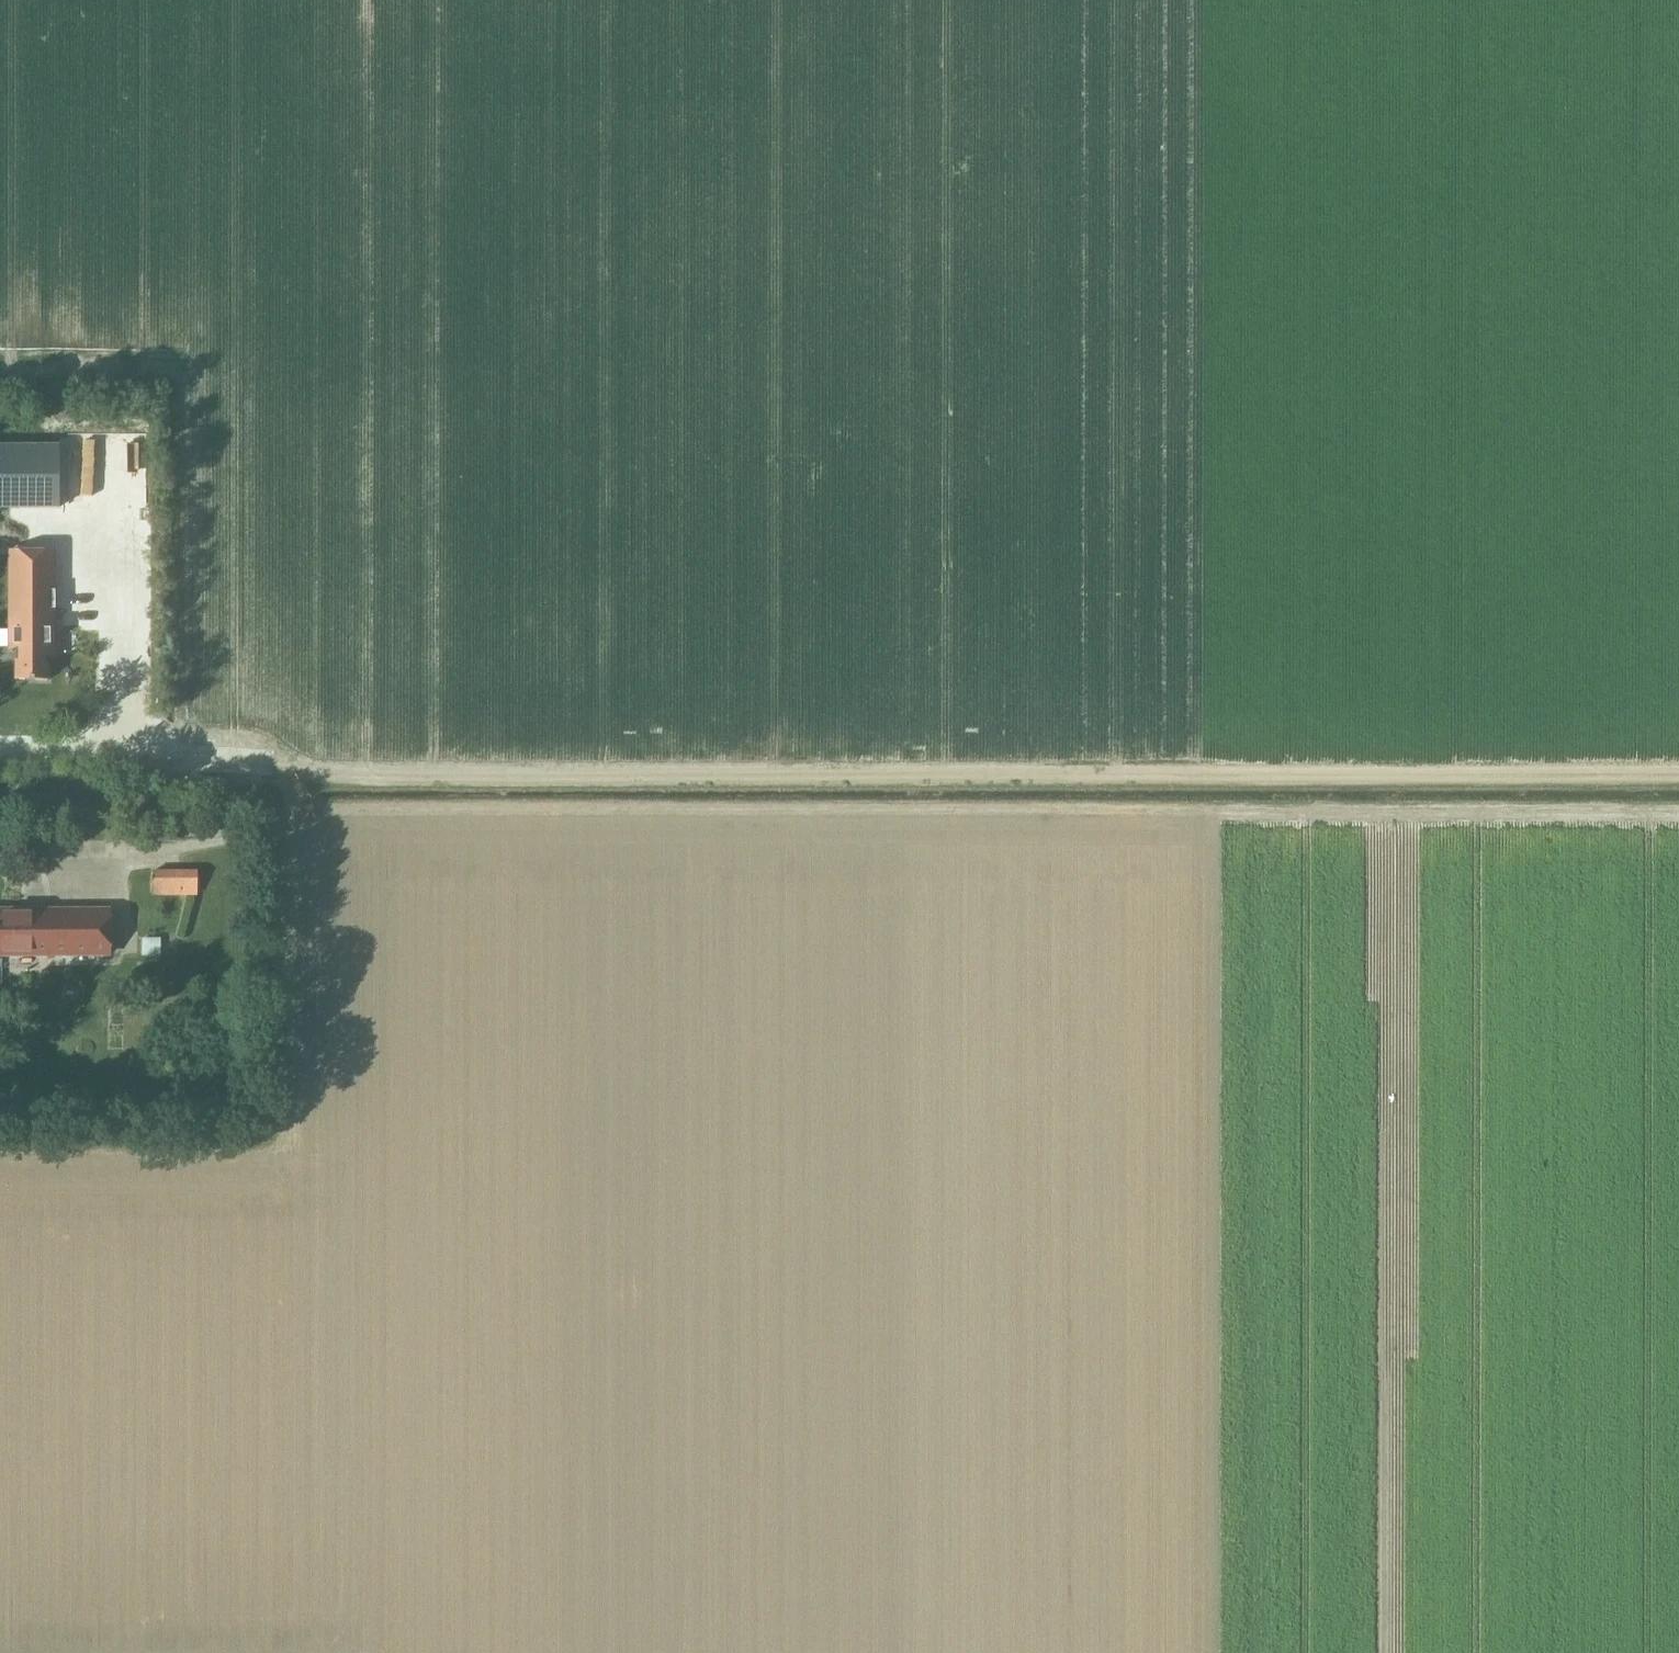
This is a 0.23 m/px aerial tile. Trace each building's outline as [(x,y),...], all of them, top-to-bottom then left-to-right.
[(59,444),(0,444),(0,508),(59,508),(59,444)] [(67,510),(92,509),(91,464),(65,465),(67,510)] [(53,656),(53,550),(9,550),(9,648),(16,648),(16,678),(47,678),(47,656),(53,656)] [(197,869),(151,871),(152,896),(197,895),(197,869)] [(110,909),(0,909),(0,953),(110,953),(110,909)]
